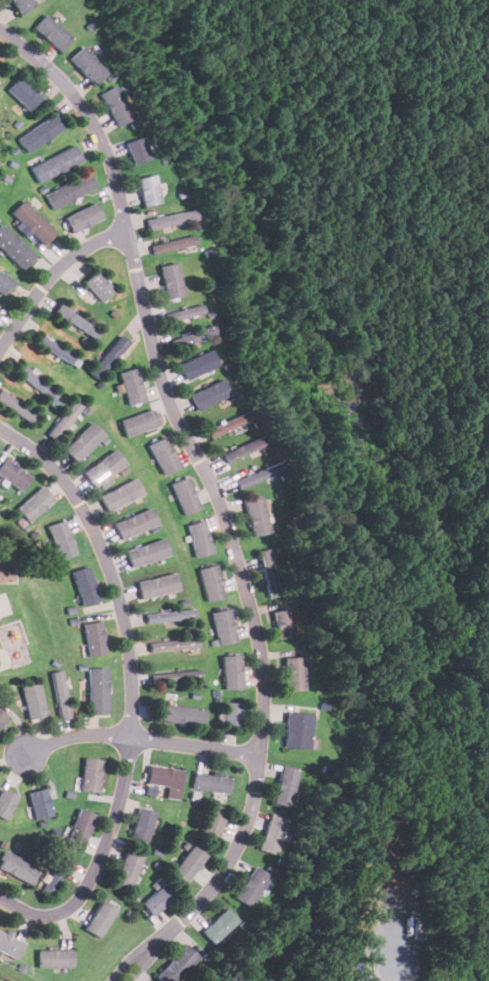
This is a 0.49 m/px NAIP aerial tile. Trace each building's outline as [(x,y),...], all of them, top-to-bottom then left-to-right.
[(19,14),(34,4),(31,0),(10,0),(19,14)] [(59,51),(71,38),(45,15),(34,27),(59,51)] [(69,59),(93,84),(106,72),(81,46),(69,59)] [(44,100),(20,77),(8,89),(31,113),(44,100)] [(99,94),(116,125),(132,116),(115,85),(99,94)] [(28,153),(65,126),(54,111),(18,139),(28,153)] [(150,158),(142,137),(125,143),(133,164),(150,158)] [(38,182),(81,161),(74,146),(30,166),(38,182)] [(45,194),(53,208),(95,187),(87,172),(45,194)] [(137,178),(142,206),(160,202),(155,174),(137,178)] [(43,245),(55,232),(23,200),(11,212),(43,245)] [(64,216),(71,232),(102,219),(95,202),(64,216)] [(195,220),(194,209),(146,219),(148,229),(195,220)] [(21,268),(33,256),(2,224),(0,226),(0,248),(21,268)] [(194,246),(192,236),(151,245),(153,255),(194,246)] [(159,266),(166,299),(184,295),(177,263),(159,266)] [(83,283),(102,302),(114,290),(95,271),(83,283)] [(0,273),(0,294),(3,296),(13,282),(0,273)] [(166,314),(169,322),(202,311),(200,303),(166,314)] [(54,311),(94,338),(99,331),(60,304),(54,311)] [(172,339),(175,348),(214,335),(211,326),(172,339)] [(90,374),(99,380),(126,340),(118,334),(90,374)] [(70,364),(74,357),(41,335),(36,341),(70,364)] [(227,359),(222,349),(178,371),(184,381),(227,359)] [(14,368),(50,402),(56,395),(20,362),(14,368)] [(118,373),(128,405),(145,399),(135,367),(118,373)] [(189,394),(196,410),(238,393),(231,376),(189,394)] [(0,389),(0,401),(31,424),(37,416),(0,389)] [(56,441),(81,403),(73,398),(48,435),(56,441)] [(120,420),(126,437),(158,426),(152,409),(120,420)] [(207,430),(212,441),(255,420),(250,409),(207,430)] [(103,435),(90,422),(63,450),(75,462),(103,435)] [(223,453),(227,461),(267,445),(263,436),(223,453)] [(162,475),(178,468),(165,437),(149,444),(162,475)] [(83,473),(93,487),(124,463),(113,449),(83,473)] [(19,490),(30,476),(6,459),(0,467),(0,477),(19,490)] [(235,480),(238,488),(283,469),(279,460),(235,480)] [(170,483),(183,514),(199,508),(187,477),(170,483)] [(99,496),(107,511),(141,494),(134,479),(99,496)] [(52,500),(41,487),(14,510),(26,523),(52,500)] [(268,532),(261,495),(244,498),(251,536),(268,532)] [(156,525),(149,508),(113,522),(119,540),(156,525)] [(75,553),(63,520),(47,526),(59,559),(75,553)] [(187,524),(195,557),(212,553),(205,520),(187,524)] [(129,566),(167,556),(163,539),(124,549),(129,566)] [(259,550),(267,597),(277,595),(269,548),(259,550)] [(68,569),(81,602),(98,596),(85,563),(68,569)] [(198,568),(207,601),(224,596),(215,564),(198,568)] [(174,572),(135,581),(138,598),(178,589),(174,572)] [(295,635),(290,607),(273,610),(278,639),(295,635)] [(218,644),(236,640),(229,608),(211,611),(218,644)] [(145,611),(146,621),(194,619),(193,609),(145,611)] [(87,655),(104,653),(101,621),(84,622),(87,655)] [(198,646),(196,637),(150,642),(151,652),(198,646)] [(223,688),(241,688),(240,654),(222,655),(223,688)] [(303,656),(285,657),(285,690),(304,690),(303,656)] [(106,714),(106,668),(88,668),(88,714),(106,714)] [(200,678),(199,669),(152,672),(152,681),(200,678)] [(50,673),(60,719),(70,717),(60,671),(50,673)] [(29,720),(46,716),(38,682),(21,686),(29,720)] [(241,727),(241,702),(223,702),(223,727),(241,727)] [(204,707),(156,703),(154,720),(203,724),(204,707)] [(312,714),(286,712),(283,747),(309,749),(312,714)] [(102,760),(84,757),(78,789),(96,793),(102,760)] [(298,769),(281,764),(272,802),(288,806),(298,769)] [(180,788),(182,769),(148,765),(146,784),(180,788)] [(191,787),(227,793),(230,777),(194,771),(191,787)] [(7,820),(17,796),(0,788),(0,817),(7,820)] [(34,819),(52,815),(45,788),(28,791),(34,819)] [(155,811),(138,806),(129,837),(146,841),(155,811)] [(95,814),(78,808),(67,839),(84,845),(95,814)] [(274,854),(285,819),(268,814),(257,849),(274,854)] [(171,872),(185,883),(205,856),(191,845),(171,872)] [(128,890),(143,854),(127,847),(112,883),(128,890)] [(38,868),(5,851),(0,860),(0,869),(29,884),(38,868)] [(234,897),(250,906),(268,875),(252,866),(234,897)] [(49,894),(59,879),(47,870),(36,885),(49,894)] [(153,916),(176,895),(163,882),(141,903),(153,916)] [(116,908),(101,899),(84,928),(99,937),(116,908)] [(214,943),(237,920),(225,907),(201,931),(214,943)] [(0,931),(0,952),(16,959),(24,942),(0,931)] [(163,980),(175,980),(199,957),(185,944),(155,974),(163,980)] [(38,966),(71,966),(71,950),(38,950),(38,966)]
